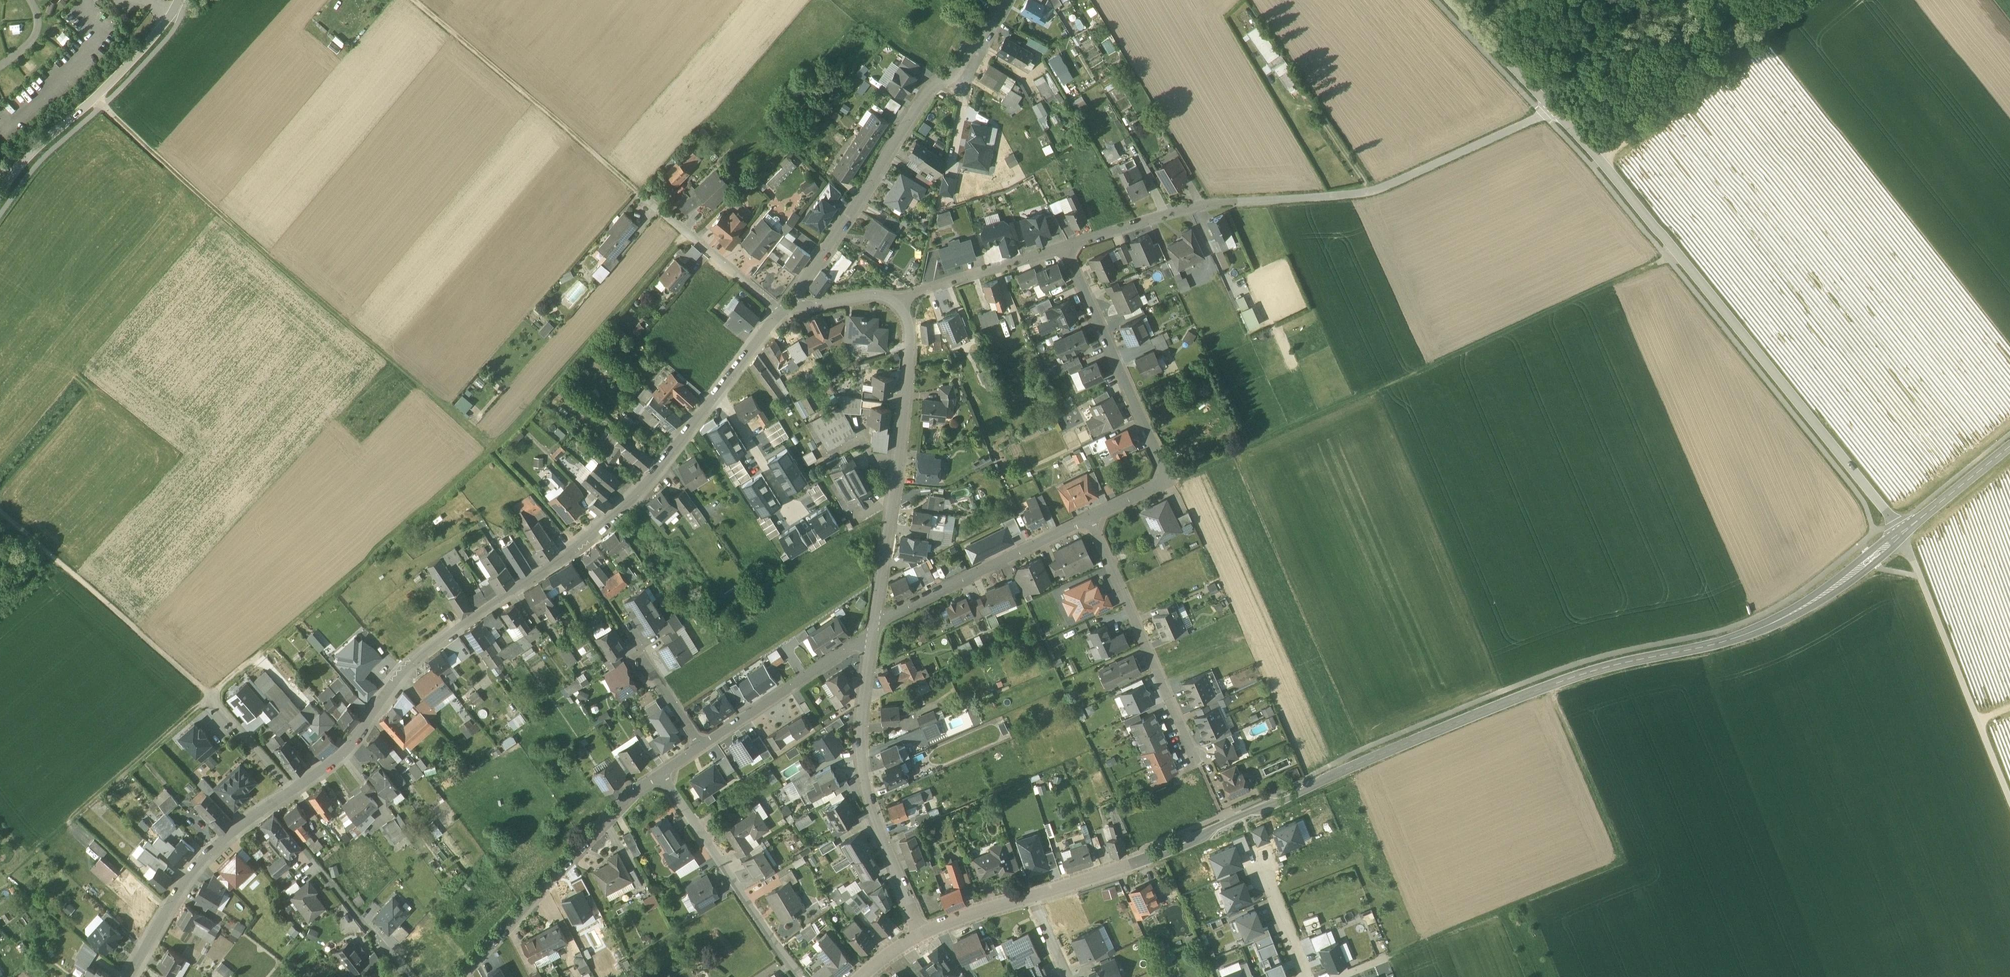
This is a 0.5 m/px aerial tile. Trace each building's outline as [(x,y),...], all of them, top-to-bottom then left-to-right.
[(52,13),(57,3),(51,0),(47,11),(52,13)] [(1038,0),(1027,0),(1021,10),(1035,18),(1039,11),(1044,4),(1038,0)] [(1278,54),(1246,8),(1235,15),(1272,68),(1273,67),(1294,97),(1305,90),(1279,53),(1278,54)] [(1047,15),(1039,11),(1035,18),(1043,22),(1047,15)] [(62,44),(70,35),(58,24),(50,33),(62,44)] [(1027,41),(1046,52),(1049,47),(1030,36),(1027,41)] [(1020,45),(1006,37),(997,52),(1011,60),(1020,45)] [(1033,52),(1020,45),(1011,60),(1024,67),(1029,59),(1033,52)] [(1059,52),(1047,59),(1059,81),(1072,74),(1059,52)] [(900,66),(912,74),(919,64),(907,56),(900,66)] [(1015,80),(990,63),(980,78),(1006,94),(1010,87),(1013,89),(1016,84),(1013,82),(1015,80)] [(887,85),(903,95),(916,76),(912,74),(900,66),(887,85)] [(0,77),(0,81),(8,91),(17,84),(7,72),(0,77)] [(1047,79),(1037,84),(1042,95),(1052,89),(1047,79)] [(1013,89),(1010,87),(1006,94),(1001,101),(1007,105),(1004,109),(1010,113),(1020,104),(1017,101),(1021,95),(1013,89)] [(892,96),(887,104),(896,110),(901,102),(892,96)] [(1048,112),(1042,100),(1033,105),(1039,116),(1048,112)] [(888,120),(873,110),(863,125),(878,135),(888,120)] [(988,125),(972,122),(969,137),(985,141),(988,125)] [(878,135),(863,125),(853,140),(868,150),(878,135)] [(967,146),(963,162),(988,167),(996,127),(988,125),(985,141),(969,137),(968,139),(967,139),(965,146),(967,146)] [(868,150),(853,140),(843,155),(858,165),(868,150)] [(929,149),(916,140),(907,153),(920,162),(921,162),(929,149)] [(1120,154),(1114,143),(1103,149),(1109,160),(1120,154)] [(696,151),(691,146),(687,150),(692,155),(696,151)] [(929,149),(921,162),(920,162),(918,164),(935,175),(945,160),(929,149)] [(678,159),(666,171),(677,182),(689,169),(683,164),(692,155),(687,150),(678,159)] [(1013,152),(1006,156),(1010,164),(1017,160),(1013,152)] [(783,164),(768,180),(773,185),(796,163),(795,162),(797,160),(794,157),(792,159),(787,155),(781,161),(783,164)] [(858,165),(843,155),(833,170),(848,180),(858,165)] [(1185,169),(1177,155),(1171,159),(1179,173),(1185,169)] [(1170,159),(1156,167),(1169,189),(1177,184),(1177,183),(1183,179),(1179,173),(1171,159),(1170,159)] [(1118,161),(1109,166),(1111,169),(1117,166),(1119,170),(1127,167),(1124,161),(1119,163),(1118,161)] [(1017,167),(1020,178),(1026,176),(1022,165),(1017,167)] [(1133,180),(1127,167),(1119,170),(1125,184),(1126,184),(1132,197),(1149,189),(1142,176),(1133,180)] [(716,168),(690,194),(696,200),(704,193),(712,202),(731,184),(716,168)] [(902,172),(885,199),(894,205),(897,201),(903,205),(912,191),(920,195),(926,186),(902,172)] [(939,191),(952,194),(956,176),(943,174),(939,191)] [(814,189),(818,186),(812,177),(804,182),(809,189),(812,186),(814,189)] [(752,184),(747,181),(744,186),(749,189),(752,184)] [(822,197),(832,204),(841,191),(830,181),(820,196),(822,197)] [(690,194),(685,189),(675,200),(685,211),(696,200),(690,194)] [(1081,203),(1075,191),(1070,193),(1067,194),(1073,207),(1081,203)] [(822,197),(807,218),(821,228),(835,206),(832,204),(822,197)] [(1059,198),(1051,202),(1055,212),(1064,208),(1059,198)] [(1073,207),(1065,210),(1067,215),(1064,216),(1066,220),(1069,219),(1072,225),(1087,218),(1081,203),(1073,207)] [(941,224),(955,219),(951,207),(937,212),(941,224)] [(624,210),(609,227),(612,230),(601,242),(613,253),(614,254),(626,240),(623,238),(637,222),(632,218),(632,217),(624,210)] [(731,215),(725,210),(723,211),(721,211),(719,214),(719,217),(713,224),(724,234),(735,232),(735,230),(737,230),(745,220),(744,219),(744,215),(740,212),(736,212),(734,211),(731,215)] [(752,230),(744,240),(760,253),(779,229),(781,227),(784,223),(778,219),(779,217),(779,215),(777,213),(775,214),(774,215),(768,210),(755,226),(754,225),(751,229),(752,230)] [(997,210),(984,214),(987,224),(1000,220),(997,210)] [(1043,211),(1028,216),(1029,220),(1028,222),(1023,224),(1024,225),(1023,227),(1024,230),(1026,232),(1028,240),(1037,238),(1040,239),(1044,238),(1045,235),(1050,233),(1049,231),(1044,215),(1043,211)] [(781,227),(786,231),(798,216),(793,212),(784,223),(781,227)] [(1054,212),(1044,215),(1049,231),(1062,228),(1054,212)] [(1222,213),(1209,219),(1216,236),(1217,236),(1224,233),(1230,230),(1222,213)] [(901,222),(888,214),(888,215),(888,214),(883,223),(895,231),(901,222)] [(883,223),(874,218),(867,228),(874,232),(866,246),(881,255),(895,231),(883,223)] [(987,224),(985,225),(982,230),(986,242),(999,238),(1003,252),(1016,248),(1008,222),(1003,219),(1000,220),(987,224)] [(1184,236),(1167,244),(1172,255),(1176,264),(1177,264),(1203,252),(1191,226),(1181,231),(1184,236)] [(1153,243),(1147,231),(1130,239),(1133,245),(1139,258),(1142,256),(1143,260),(1157,254),(1155,250),(1156,250),(1153,243)] [(735,232),(724,234),(722,237),(732,245),(741,235),(737,232),(735,232)] [(798,244),(784,233),(779,239),(794,250),(798,244)] [(1224,233),(1217,236),(1222,248),(1229,244),(1224,233)] [(1222,248),(1217,236),(1216,236),(1211,238),(1216,250),(1222,248)] [(970,237),(958,241),(959,243),(951,245),(950,243),(939,247),(945,265),(975,256),(970,237)] [(1163,251),(1158,240),(1153,243),(1156,250),(1155,250),(1157,254),(1163,251)] [(697,256),(703,250),(694,242),(688,248),(697,256)] [(1125,242),(1117,245),(1120,254),(1123,260),(1131,256),(1127,247),(1125,242)] [(789,256),(786,260),(798,270),(810,254),(798,244),(794,250),(789,256)] [(789,256),(775,245),(771,249),(786,260),(789,256)] [(1117,245),(1107,249),(1111,258),(1120,254),(1117,245)] [(1139,258),(1133,245),(1127,247),(1131,256),(1135,264),(1143,260),(1142,256),(1139,258)] [(690,255),(680,246),(676,250),(687,259),(690,255)] [(1107,249),(1089,258),(1091,262),(1093,261),(1100,276),(1116,269),(1111,258),(1107,249)] [(609,252),(601,261),(610,268),(619,257),(614,254),(613,253),(611,254),(609,252)] [(834,262),(835,263),(841,267),(845,270),(852,260),(842,252),(834,262)] [(1172,255),(1166,258),(1172,273),(1179,270),(1177,264),(1176,264),(1172,255)] [(675,257),(661,273),(667,279),(667,281),(669,282),(671,282),(675,286),(689,270),(675,257)] [(601,261),(592,271),(601,278),(610,268),(601,261)] [(1057,262),(1037,271),(1044,287),(1064,278),(1057,262)] [(822,269),(809,286),(819,294),(841,267),(835,263),(827,273),(822,269)] [(1032,268),(1017,274),(1022,285),(1037,278),(1032,268)] [(1003,292),(998,278),(984,283),(988,297),(994,295),(999,308),(1006,306),(1002,293),(1003,292)] [(1117,279),(1105,285),(1108,290),(1110,290),(1110,289),(1119,285),(1117,279)] [(1119,285),(1110,289),(1110,290),(1113,298),(1115,297),(1121,310),(1140,302),(1137,296),(1139,295),(1138,294),(1132,279),(1119,285)] [(1144,291),(1138,294),(1139,295),(1137,296),(1140,302),(1147,299),(1144,291)] [(1049,296),(1035,302),(1039,311),(1052,305),(1052,304),(1053,304),(1049,296)] [(1053,304),(1052,304),(1052,305),(1056,314),(1060,322),(1077,315),(1069,296),(1053,304)] [(758,314),(750,307),(739,299),(730,311),(732,312),(744,322),(749,325),(758,314)] [(1143,304),(1127,309),(1128,313),(1144,308),(1143,304)] [(1248,306),(1242,308),(1247,320),(1249,326),(1256,323),(1248,306)] [(995,307),(978,313),(982,325),(999,319),(998,314),(995,307)] [(1247,320),(1242,308),(1238,311),(1243,321),(1247,320)] [(959,311),(937,320),(942,331),(947,329),(951,338),(967,332),(959,311)] [(1014,322),(1011,311),(1005,313),(1008,324),(1014,322)] [(724,322),(736,331),(744,322),(732,312),(724,322)] [(828,328),(820,312),(809,317),(817,333),(818,334),(828,328)] [(1056,314),(1038,322),(1042,331),(1060,323),(1060,322),(1056,314)] [(866,316),(861,315),(861,316),(852,315),(851,326),(850,337),(851,337),(863,338),(863,335),(869,336),(869,345),(885,347),(887,326),(874,325),(874,326),(868,326),(869,317),(866,316)] [(1140,315),(1131,319),(1131,318),(1128,319),(1128,320),(1120,324),(1128,342),(1149,333),(1140,315)] [(547,317),(540,329),(546,333),(554,322),(547,317)] [(845,320),(828,328),(833,339),(832,339),(835,343),(843,339),(844,326),(845,320)] [(932,321),(921,322),(923,341),(933,340),(934,340),(932,321)] [(937,321),(932,321),(934,340),(933,340),(934,348),(941,347),(939,331),(941,331),(937,321)] [(1082,327),(1064,334),(1071,349),(1088,341),(1082,327)] [(1189,327),(1183,336),(1192,341),(1197,332),(1189,327)] [(817,333),(808,338),(813,348),(813,349),(818,346),(832,339),(833,339),(828,328),(818,334),(817,333)] [(1162,330),(1149,336),(1152,342),(1153,342),(1165,337),(1162,330)] [(1064,334),(1054,339),(1061,354),(1062,353),(1071,349),(1064,334)] [(804,337),(788,346),(794,356),(810,347),(804,337)] [(1165,337),(1153,342),(1157,349),(1168,344),(1165,337)] [(781,349),(775,339),(765,344),(777,365),(794,356),(788,346),(781,349)] [(818,346),(813,349),(813,348),(811,349),(815,357),(822,353),(818,346)] [(1153,348),(1135,357),(1142,373),(1161,365),(1153,348)] [(1071,349),(1062,353),(1064,358),(1073,354),(1071,349)] [(1064,358),(1053,364),(1056,370),(1068,365),(1080,360),(1077,352),(1064,358)] [(775,380),(756,355),(750,363),(767,386),(775,380)] [(794,356),(777,365),(783,373),(794,368),(799,365),(794,356)] [(1080,360),(1068,365),(1071,372),(1079,368),(1083,366),(1080,360)] [(1083,366),(1079,368),(1086,383),(1104,375),(1097,360),(1083,366)] [(799,365),(794,368),(797,374),(802,371),(799,365)] [(979,369),(987,388),(995,385),(988,366),(979,369)] [(671,372),(653,392),(666,403),(670,398),(667,396),(673,390),(688,404),(696,396),(683,385),(680,382),(681,381),(681,380),(671,372)] [(894,375),(873,373),(872,381),(874,381),(873,389),(873,390),(882,392),(892,393),(894,375)] [(689,379),(685,376),(681,380),(681,381),(680,382),(683,385),(689,379)] [(775,380),(767,386),(777,399),(785,393),(775,380)] [(952,386),(942,388),(941,400),(945,401),(954,402),(955,394),(952,386)] [(646,387),(631,406),(638,412),(646,402),(654,392),(646,387)] [(873,389),(863,388),(862,396),(882,398),(882,392),(873,390),(873,389)] [(1106,388),(1093,396),(1096,402),(1109,395),(1106,388)] [(464,391),(456,400),(466,410),(475,400),(464,391)] [(654,392),(646,402),(661,416),(669,406),(654,392)] [(761,408),(752,393),(734,404),(744,419),(757,410),(761,408)] [(802,414),(814,409),(807,393),(795,398),(802,414)] [(862,396),(835,393),(842,405),(844,410),(860,411),(861,404),(871,405),(872,405),(881,406),(882,398),(862,396)] [(1096,402),(1090,404),(1097,418),(1088,422),(1093,431),(1101,427),(1102,428),(1122,418),(1111,395),(1109,395),(1096,402)] [(941,400),(924,398),(921,416),(929,417),(929,418),(931,420),(934,420),(936,419),(936,418),(943,418),(945,401),(941,400)] [(842,405),(812,421),(821,437),(827,447),(856,431),(844,410),(842,405)] [(881,406),(872,405),(871,405),(871,413),(868,412),(867,421),(870,421),(888,423),(890,407),(881,406)] [(661,416),(659,417),(672,429),(681,417),(669,406),(661,416)] [(768,418),(761,408),(757,410),(759,413),(759,416),(763,422),(768,418)] [(717,436),(721,442),(737,432),(727,416),(709,428),(715,437),(717,436)] [(764,428),(767,433),(783,424),(780,419),(764,428)] [(821,437),(812,421),(807,424),(816,440),(821,437)] [(888,423),(870,421),(869,431),(872,432),(871,441),(874,442),(873,448),(887,450),(889,430),(887,430),(888,423)] [(767,433),(770,438),(786,429),(783,424),(767,433)] [(1107,438),(1106,438),(1109,443),(1110,445),(1109,450),(1111,451),(1113,452),(1115,455),(1119,454),(1120,454),(1121,452),(1135,446),(1126,428),(1107,438)] [(770,438),(773,443),(789,434),(786,429),(770,438)] [(622,431),(604,457),(612,463),(622,449),(621,449),(630,438),(622,431)] [(746,447),(737,432),(721,442),(724,448),(722,449),(728,458),(746,447)] [(1104,432),(1088,440),(1093,451),(1098,449),(1109,443),(1106,438),(1107,438),(1104,432)] [(654,457),(635,441),(635,442),(630,438),(621,449),(622,449),(644,469),(654,457)] [(1109,443),(1098,449),(1101,456),(1111,451),(1109,450),(1110,445),(1109,443)] [(565,448),(561,444),(552,452),(556,456),(565,448)] [(768,458),(778,474),(794,463),(790,457),(793,456),(787,446),(768,458)] [(812,448),(802,454),(807,463),(817,457),(812,448)] [(1073,453),(1076,461),(1086,458),(1083,449),(1073,453)] [(973,459),(976,466),(994,459),(991,451),(973,459)] [(604,457),(598,452),(594,457),(598,460),(609,468),(612,464),(612,463),(604,457)] [(543,455),(534,455),(534,464),(543,464),(543,455)] [(695,455),(679,465),(691,485),(691,484),(690,482),(706,472),(695,455)] [(742,460),(739,455),(723,464),(726,469),(742,460)] [(829,459),(826,461),(830,468),(842,462),(838,455),(837,455),(829,459)] [(870,489),(852,457),(842,462),(830,468),(836,478),(845,495),(851,506),(863,500),(860,494),(870,489)] [(928,458),(919,457),(918,464),(920,464),(920,468),(917,470),(917,474),(919,477),(937,479),(940,477),(940,474),(938,471),(937,471),(939,458),(928,457),(928,458)] [(609,468),(598,460),(590,469),(610,485),(618,476),(609,468)] [(745,465),(742,460),(726,469),(729,474),(745,465)] [(794,463),(778,474),(788,489),(806,478),(801,469),(798,470),(794,463)] [(748,470),(745,465),(729,474),(732,479),(748,470)] [(610,485),(590,469),(583,478),(593,487),(602,494),(610,485)] [(1089,472),(1097,491),(1103,488),(1095,469),(1089,472)] [(558,485),(563,481),(552,470),(548,474),(558,485)] [(751,475),(748,470),(732,479),(735,484),(751,475)] [(751,490),(755,497),(771,487),(761,471),(743,483),(749,492),(751,490)] [(1074,482),(1063,487),(1067,494),(1064,498),(1069,509),(1077,505),(1084,497),(1088,495),(1088,494),(1094,491),(1086,474),(1073,481),(1074,482)] [(845,495),(836,478),(829,482),(838,499),(845,495)] [(582,494),(571,480),(564,485),(575,499),(576,499),(582,494)] [(818,481),(808,487),(817,502),(827,496),(818,481)] [(575,499),(564,485),(564,486),(565,488),(551,499),(563,514),(567,514),(572,510),(577,511),(582,507),(576,499),(575,499)] [(602,494),(593,487),(588,493),(593,498),(588,503),(600,514),(610,501),(602,494)] [(781,502),(771,487),(755,497),(759,502),(756,504),(762,514),(781,502)] [(685,488),(673,496),(683,511),(695,503),(685,488)] [(677,508),(661,491),(648,503),(651,506),(659,516),(663,520),(677,508)] [(531,493),(512,505),(526,528),(537,521),(532,513),(542,507),(531,493)] [(851,506),(845,495),(838,499),(843,509),(845,509),(851,506)] [(940,496),(931,495),(929,497),(928,502),(926,502),(923,504),(922,510),(931,512),(937,513),(938,507),(939,507),(939,503),(940,503),(941,500),(940,500),(940,496)] [(1045,500),(1037,504),(1038,505),(1038,504),(1046,520),(1052,517),(1045,500)] [(1165,501),(1141,512),(1156,541),(1179,530),(1174,518),(1165,501)] [(705,519),(695,503),(683,511),(694,527),(705,519)] [(1038,505),(1024,511),(1025,513),(1023,516),(1026,521),(1029,521),(1032,527),(1046,520),(1038,504),(1038,505)] [(659,516),(651,506),(646,510),(655,520),(659,516)] [(826,506),(811,516),(816,524),(823,534),(832,529),(830,527),(837,522),(826,506)] [(922,510),(914,509),(911,526),(929,528),(930,520),(931,512),(922,510)] [(768,511),(757,518),(770,538),(781,532),(768,511)] [(937,513),(931,512),(930,520),(944,523),(946,514),(937,513)] [(1188,512),(1174,518),(1179,530),(1193,523),(1188,512)] [(1005,525),(1010,536),(1021,531),(1014,516),(1003,522),(1005,525)] [(944,523),(930,520),(929,528),(943,530),(944,523)] [(526,528),(525,528),(537,548),(550,539),(538,521),(537,521),(526,528)] [(850,521),(845,524),(849,530),(853,527),(850,521)] [(801,533),(812,550),(827,541),(823,534),(816,524),(801,533)] [(973,561),(1013,541),(1010,536),(1005,525),(965,544),(973,561)] [(780,536),(790,551),(797,547),(798,550),(807,544),(795,526),(780,536)] [(617,527),(602,540),(613,554),(624,546),(629,542),(617,527)] [(943,530),(929,528),(927,537),(942,539),(943,530)] [(481,529),(473,534),(476,539),(484,534),(481,529)] [(919,538),(910,537),(910,538),(904,537),(903,543),(901,543),(900,553),(905,554),(904,557),(909,558),(912,558),(918,554),(919,556),(924,552),(926,551),(927,541),(919,539),(919,538)] [(550,539),(537,548),(539,550),(537,552),(534,554),(540,563),(558,551),(550,539)] [(1080,539),(1054,551),(1057,559),(1059,563),(1061,562),(1065,570),(1067,575),(1092,564),(1080,539)] [(513,541),(502,547),(520,576),(531,569),(513,541)] [(490,542),(476,551),(478,553),(492,574),(505,565),(490,542)] [(638,555),(629,542),(624,546),(628,552),(627,553),(631,560),(638,555)] [(596,545),(581,557),(590,568),(591,568),(597,563),(605,556),(596,545)] [(455,547),(440,558),(445,565),(460,554),(455,547)] [(918,554),(912,558),(909,558),(909,561),(911,567),(913,565),(920,562),(928,558),(924,552),(919,556),(918,554)] [(638,555),(631,560),(634,565),(641,560),(638,555)] [(440,558),(428,566),(438,580),(449,572),(445,565),(440,558)] [(1040,558),(1018,568),(1021,574),(1025,585),(1029,584),(1047,576),(1040,558)] [(1059,563),(1057,559),(1049,563),(1054,575),(1065,570),(1061,562),(1059,563)] [(572,561),(549,576),(554,583),(562,577),(568,586),(568,585),(581,577),(582,576),(572,561)] [(920,562),(913,565),(918,575),(923,573),(925,572),(920,562)] [(608,579),(597,563),(591,568),(590,568),(588,569),(600,584),(608,579)] [(492,574),(489,577),(491,581),(498,591),(515,580),(505,565),(492,574)] [(472,574),(468,568),(463,571),(467,577),(472,574)] [(608,579),(600,584),(609,597),(628,582),(619,570),(608,579)] [(925,572),(923,573),(928,582),(934,579),(930,570),(925,572)] [(449,572),(438,580),(449,596),(461,588),(456,581),(454,579),(449,572)] [(923,573),(918,575),(919,578),(923,585),(928,582),(923,573)] [(1025,585),(1021,574),(1015,577),(1022,594),(1031,589),(1029,584),(1025,585)] [(905,575),(890,582),(898,598),(912,591),(912,590),(909,583),(905,575)] [(549,576),(525,592),(537,611),(544,607),(552,619),(560,614),(557,607),(545,589),(554,583),(549,576)] [(581,577),(568,585),(572,592),(586,584),(581,577)] [(919,578),(909,583),(912,590),(912,591),(923,585),(919,578)] [(1098,599),(1090,580),(1064,591),(1076,618),(1095,609),(1101,607),(1098,599)] [(481,588),(482,589),(488,598),(498,591),(491,581),(481,588)] [(1007,582),(995,587),(995,586),(986,589),(990,599),(988,599),(991,607),(1005,601),(1006,604),(1015,601),(1007,582)] [(461,588),(449,596),(462,615),(474,608),(467,598),(461,588)] [(644,588),(624,601),(645,634),(661,624),(665,621),(665,620),(644,588)] [(482,589),(467,598),(474,608),(483,601),(488,598),(482,589)] [(1097,614),(1112,607),(1107,595),(1098,599),(1101,607),(1095,609),(1097,614)] [(966,598),(956,603),(951,601),(950,606),(947,607),(951,616),(950,620),(954,621),(955,622),(972,614),(973,613),(969,604),(966,598)] [(981,598),(975,601),(982,615),(988,613),(981,598)] [(1174,600),(1158,607),(1160,613),(1176,606),(1176,607),(1177,606),(1174,600)] [(982,615),(975,601),(969,604),(973,613),(972,614),(975,619),(982,615)] [(999,613),(1017,606),(1016,603),(997,610),(999,613)] [(530,628),(523,617),(514,604),(502,613),(511,626),(516,622),(524,633),(530,628)] [(1160,613),(1153,616),(1158,627),(1180,617),(1176,607),(1176,606),(1160,613)] [(995,610),(988,613),(993,625),(1001,622),(995,610)] [(503,623),(498,616),(496,617),(492,612),(486,616),(496,629),(503,623)] [(683,624),(675,614),(665,620),(665,621),(661,624),(667,634),(676,628),(683,624)] [(1180,617),(1158,627),(1162,637),(1170,634),(1185,627),(1180,617)] [(809,635),(808,635),(809,636),(819,651),(820,652),(845,635),(839,625),(834,618),(809,635)] [(481,619),(465,631),(478,649),(490,641),(485,633),(489,630),(481,619)] [(530,628),(524,633),(529,640),(541,632),(536,624),(530,628)] [(1105,625),(1091,632),(1100,653),(1114,646),(1115,646),(1111,637),(1105,625)] [(1185,627),(1170,634),(1173,640),(1189,633),(1186,626),(1185,627)] [(613,628),(597,638),(609,658),(610,659),(616,655),(626,648),(613,628)] [(667,634),(662,636),(666,643),(680,635),(676,628),(667,634)] [(804,629),(794,635),(799,642),(803,640),(809,636),(808,635),(809,635),(804,629)] [(337,659),(358,682),(366,675),(364,672),(381,657),(362,636),(361,637),(356,632),(337,649),(342,654),(337,659)] [(1123,632),(1111,637),(1115,646),(1114,646),(1115,649),(1128,643),(1123,632)] [(529,640),(524,633),(517,638),(524,649),(532,644),(529,640)] [(666,643),(657,649),(669,668),(691,654),(680,635),(666,643)] [(809,636),(803,640),(813,655),(819,651),(809,636)] [(459,637),(441,650),(446,657),(464,643),(459,637)] [(524,649),(517,638),(486,660),(491,666),(507,656),(509,659),(524,649)] [(576,659),(563,640),(556,645),(569,664),(576,659)] [(490,641),(478,649),(486,660),(497,652),(490,641)] [(532,646),(522,653),(527,659),(536,652),(532,646)] [(441,650),(440,650),(429,658),(436,667),(439,671),(447,665),(450,662),(441,650)] [(1132,654),(1103,668),(1107,676),(1109,675),(1113,683),(1140,671),(1132,654)] [(616,655),(610,659),(609,658),(604,661),(610,669),(621,662),(616,655)] [(780,656),(771,662),(774,667),(784,661),(780,656)] [(916,671),(910,658),(901,663),(904,670),(908,677),(911,683),(925,677),(921,669),(916,671)] [(610,669),(606,672),(610,679),(626,669),(621,662),(610,669)] [(748,700),(758,694),(776,682),(764,663),(747,674),(749,676),(747,678),(738,684),(746,696),(748,700)] [(447,665),(439,671),(448,684),(456,678),(447,665)] [(497,665),(492,667),(497,675),(501,673),(497,665)] [(904,670),(895,674),(891,667),(888,669),(886,666),(884,668),(885,670),(878,673),(885,688),(908,677),(904,670)] [(436,667),(415,683),(427,698),(432,705),(452,689),(448,684),(439,671),(436,667)] [(272,696),(282,708),(293,699),(265,668),(254,677),(272,696)] [(626,669),(610,679),(606,672),(604,673),(619,697),(633,687),(635,683),(632,680),(630,679),(628,677),(630,675),(626,669)] [(1212,669),(1205,672),(1209,683),(1217,679),(1212,669)] [(841,671),(827,680),(836,694),(838,696),(845,691),(852,686),(841,671)] [(341,672),(318,692),(324,698),(330,692),(331,692),(346,678),(341,672)] [(1205,672),(1182,682),(1187,693),(1209,683),(1205,672)] [(565,695),(590,682),(586,674),(561,687),(565,695)] [(378,688),(366,675),(358,682),(354,686),(358,691),(367,697),(378,688)] [(930,689),(925,677),(911,683),(916,695),(930,689)] [(258,708),(266,701),(246,679),(228,695),(235,703),(238,700),(243,707),(240,710),(247,718),(258,708)] [(1221,690),(1217,679),(1209,683),(1214,693),(1221,690)] [(726,681),(716,688),(721,695),(724,693),(729,701),(736,696),(730,687),(726,681)] [(739,701),(746,696),(738,684),(737,682),(730,687),(736,696),(739,701)] [(351,683),(343,689),(351,698),(358,691),(354,686),(351,683)] [(1209,683),(1187,693),(1192,703),(1214,693),(1209,683)] [(1139,685),(1121,693),(1125,701),(1128,702),(1131,709),(1147,701),(1150,700),(1147,693),(1148,690),(1140,687),(1139,685)] [(473,687),(462,697),(465,700),(471,697),(475,702),(481,697),(473,687)] [(845,691),(838,696),(836,694),(831,697),(836,706),(849,697),(845,691)] [(330,692),(324,698),(331,706),(336,702),(338,700),(331,692),(330,692)] [(403,692),(394,705),(401,713),(413,703),(403,692)] [(721,695),(705,706),(707,709),(706,710),(705,713),(709,718),(712,719),(713,718),(715,721),(734,708),(729,701),(724,693),(721,695)] [(1222,705),(1232,700),(1229,693),(1219,698),(1222,705)] [(266,701),(258,708),(277,729),(279,730),(292,719),(290,717),(282,708),(272,696),(266,701)] [(427,698),(416,706),(425,715),(427,717),(436,710),(432,705),(427,698)] [(293,699),(282,708),(290,717),(300,707),(293,699)] [(300,707),(290,717),(292,719),(300,729),(305,724),(304,723),(319,710),(309,699),(300,707)] [(1218,699),(1207,703),(1210,709),(1220,704),(1218,699)] [(656,700),(645,707),(651,716),(662,708),(656,700)] [(1147,701),(1131,709),(1133,715),(1139,712),(1150,707),(1147,701)] [(348,702),(342,709),(336,702),(331,706),(338,714),(350,724),(360,712),(348,702)] [(394,705),(387,713),(380,720),(394,736),(403,727),(402,726),(395,719),(401,713),(394,705)] [(906,705),(880,707),(881,723),(900,721),(899,713),(907,713),(906,705)] [(1270,705),(1263,709),(1271,727),(1278,723),(1270,705)] [(1217,706),(1195,716),(1199,727),(1222,717),(1217,706)] [(1077,709),(1080,717),(1086,715),(1083,707),(1077,709)] [(674,725),(662,708),(651,716),(650,716),(663,735),(655,740),(661,749),(662,751),(679,739),(671,727),(674,725)] [(521,712),(509,719),(514,728),(526,721),(521,712)] [(934,712),(918,719),(921,727),(937,720),(934,712)] [(1133,715),(1124,719),(1127,725),(1131,723),(1142,718),(1141,717),(1139,712),(1133,715)] [(1142,718),(1131,723),(1143,751),(1165,741),(1167,740),(1161,729),(1165,727),(1162,722),(1159,723),(1154,712),(1141,717),(1142,718)] [(403,727),(394,736),(403,746),(431,722),(427,717),(425,715),(412,726),(405,723),(402,726),(403,727)] [(801,715),(788,723),(793,730),(796,736),(810,728),(801,715)] [(840,716),(825,726),(828,731),(831,729),(832,731),(844,723),(840,716)] [(1222,717),(1199,727),(1204,737),(1209,735),(1226,727),(1222,717)] [(199,724),(195,719),(180,732),(196,750),(211,737),(204,730),(206,729),(200,723),(199,724)] [(468,720),(461,726),(469,736),(476,731),(468,720)] [(788,723),(777,731),(782,738),(793,730),(788,723)] [(922,729),(927,739),(939,734),(935,723),(922,729)] [(324,727),(314,737),(311,734),(313,733),(305,724),(300,729),(322,753),(336,740),(324,727)] [(1226,727),(1209,735),(1211,741),(1214,740),(1231,732),(1229,726),(1226,727)] [(277,729),(266,737),(273,746),(275,744),(283,739),(282,737),(283,736),(279,730),(277,729)] [(828,731),(812,741),(817,748),(820,746),(827,757),(842,747),(832,731),(831,729),(828,731)] [(782,738),(777,731),(767,737),(776,750),(785,743),(782,738)] [(380,732),(369,741),(376,749),(381,754),(390,765),(395,761),(386,750),(392,745),(380,732)] [(1231,732),(1214,740),(1217,746),(1231,739),(1231,740),(1234,739),(1231,732)] [(514,734),(503,740),(506,746),(517,740),(514,734)] [(644,734),(638,738),(646,749),(652,745),(649,741),(644,734)] [(739,740),(738,738),(733,741),(733,740),(732,740),(733,748),(733,752),(734,756),(735,759),(735,758),(738,757),(741,762),(758,751),(759,750),(752,740),(748,734),(739,740)] [(771,754),(759,735),(752,740),(759,750),(758,751),(764,759),(771,754)] [(216,743),(211,737),(196,750),(202,756),(216,743)] [(655,740),(654,738),(649,741),(652,745),(656,752),(661,749),(655,740)] [(288,746),(283,739),(275,744),(285,757),(291,753),(287,748),(289,747),(288,746)] [(635,739),(619,750),(631,769),(648,758),(635,739)] [(1231,739),(1217,746),(1218,750),(1214,751),(1220,763),(1238,755),(1238,754),(1235,748),(1231,740),(1231,739)] [(1143,751),(1142,752),(1154,780),(1166,774),(1166,775),(1178,770),(1173,758),(1176,757),(1173,751),(1170,752),(1165,741),(1143,751)] [(293,742),(288,746),(289,747),(287,748),(291,753),(297,748),(293,742)] [(897,744),(881,751),(887,765),(899,760),(903,758),(898,748),(897,744)] [(909,756),(904,746),(898,748),(903,758),(909,756)] [(285,757),(284,757),(294,771),(307,762),(297,748),(291,753),(285,757)] [(726,756),(719,761),(727,774),(734,769),(726,756)] [(617,758),(609,763),(618,777),(619,777),(626,772),(617,758)] [(899,760),(887,765),(889,770),(883,772),(889,786),(895,783),(907,778),(908,776),(909,774),(908,772),(906,770),(903,771),(899,760)] [(240,761),(216,783),(235,803),(242,797),(238,793),(255,777),(240,761)] [(424,773),(416,762),(409,767),(417,778),(424,773)] [(609,763),(602,768),(603,770),(601,772),(596,771),(594,773),(593,777),(595,780),(599,781),(605,791),(621,780),(619,777),(618,777),(609,763)] [(709,768),(704,771),(704,772),(700,775),(699,773),(690,779),(703,797),(712,791),(726,782),(714,763),(708,767),(709,768)] [(1236,763),(1220,770),(1225,780),(1240,773),(1236,763)] [(394,783),(382,765),(371,773),(375,779),(377,779),(377,781),(381,785),(383,786),(382,788),(383,789),(389,797),(391,795),(399,789),(394,783)] [(394,765),(386,770),(394,781),(402,776),(394,765)] [(830,765),(816,773),(818,778),(821,783),(825,792),(833,788),(839,784),(833,771),(830,765)] [(767,774),(773,781),(778,778),(772,770),(767,774)] [(1225,780),(1223,781),(1225,785),(1225,786),(1227,787),(1228,789),(1227,790),(1228,791),(1230,795),(1248,787),(1241,772),(1225,780)] [(811,775),(795,784),(800,794),(800,793),(807,790),(815,786),(812,782),(818,778),(816,773),(811,775)] [(215,785),(204,774),(198,779),(207,789),(208,791),(215,785)] [(1154,780),(1150,781),(1153,788),(1168,781),(1166,775),(1166,774),(1154,780)] [(406,782),(402,776),(394,781),(399,787),(406,782)] [(374,788),(367,778),(361,783),(363,785),(364,785),(369,792),(374,788)] [(907,778),(895,783),(897,789),(909,784),(907,778)] [(847,780),(839,784),(833,788),(836,794),(850,785),(847,780)] [(322,783),(309,792),(319,806),(320,805),(327,815),(329,814),(333,811),(329,807),(328,807),(325,802),(332,797),(322,783)] [(815,786),(807,790),(811,799),(825,792),(821,783),(815,786)] [(363,785),(355,791),(357,794),(345,803),(357,819),(369,810),(369,811),(378,805),(369,792),(364,785),(363,785)] [(207,789),(195,801),(201,807),(213,796),(208,791),(207,789)] [(389,797),(383,789),(378,793),(386,804),(394,799),(391,795),(389,797)] [(172,790),(160,800),(167,809),(179,798),(172,790)] [(807,790),(800,793),(800,794),(805,803),(811,799),(807,790)] [(712,791),(704,797),(708,803),(716,798),(712,791)] [(920,792),(887,805),(893,820),(908,814),(906,808),(924,801),(920,792)] [(213,796),(201,807),(210,817),(222,806),(213,796)] [(844,797),(826,808),(831,818),(833,816),(839,826),(840,827),(851,821),(857,817),(856,817),(855,817),(844,799),(845,798),(844,797)] [(297,800),(285,810),(294,822),(305,835),(310,831),(299,818),(307,812),(297,800)] [(758,802),(746,809),(750,816),(757,812),(763,809),(758,802)] [(222,806),(210,817),(220,828),(232,817),(222,806)] [(346,807),(340,811),(344,817),(350,812),(346,807)] [(1122,820),(1116,807),(1114,808),(1117,813),(1111,816),(1114,824),(1116,823),(1120,835),(1121,835),(1121,836),(1127,835),(1122,820)] [(1114,808),(1105,812),(1107,817),(1111,816),(1117,813),(1114,808)] [(167,809),(155,820),(163,829),(165,831),(177,819),(167,809)] [(290,829),(274,810),(261,820),(277,839),(290,829)] [(357,819),(362,827),(374,818),(369,811),(369,810),(357,819)] [(750,816),(740,822),(739,821),(726,830),(738,849),(747,843),(742,834),(750,829),(755,836),(767,828),(757,812),(750,816)] [(353,815),(346,820),(356,833),(362,829),(357,821),(353,815)] [(406,835),(394,818),(384,825),(395,842),(406,835)] [(154,820),(144,830),(154,839),(163,829),(155,820),(154,820)] [(693,855),(684,840),(682,841),(676,833),(673,834),(667,825),(666,826),(662,820),(656,824),(660,830),(656,833),(668,850),(665,853),(675,868),(693,855)] [(443,833),(434,821),(429,825),(438,837),(443,833)] [(839,826),(832,831),(835,837),(854,826),(851,821),(840,827),(839,826)] [(1273,830),(1281,849),(1303,840),(1296,821),(1273,830)] [(415,830),(409,823),(403,827),(408,835),(415,830)] [(1114,824),(1108,825),(1109,826),(1112,838),(1120,835),(1116,823),(1114,824)] [(917,825),(904,831),(906,838),(914,835),(920,833),(917,825)] [(1252,830),(1258,845),(1270,840),(1264,825),(1252,830)] [(290,829),(277,839),(285,848),(297,839),(290,829)] [(631,831),(623,835),(629,847),(637,843),(631,831)] [(860,832),(841,843),(848,855),(852,861),(854,860),(868,851),(871,850),(860,832)] [(182,835),(176,842),(173,839),(171,842),(161,833),(156,840),(181,862),(194,846),(182,835)] [(97,855),(107,846),(96,834),(87,843),(97,855)] [(1017,840),(1028,874),(1048,867),(1044,854),(1037,834),(1017,840)] [(1234,845),(1238,853),(1250,848),(1244,834),(1231,839),(1234,845)] [(318,835),(310,842),(315,848),(323,842),(318,835)] [(914,835),(906,838),(900,840),(910,867),(916,865),(916,866),(917,866),(917,865),(924,862),(914,835)] [(1107,840),(1106,840),(1108,844),(1105,845),(1106,849),(1109,848),(1111,855),(1126,850),(1121,836),(1121,835),(1120,835),(1112,838),(1107,840)] [(1096,836),(1091,837),(1095,848),(1100,846),(1096,836)] [(146,842),(157,852),(161,848),(149,838),(146,842)] [(832,838),(819,846),(823,853),(836,845),(832,838)] [(297,839),(285,848),(290,854),(302,845),(297,839)] [(164,867),(169,862),(157,852),(146,842),(136,853),(154,868),(159,863),(164,867)] [(747,843),(738,849),(735,850),(739,855),(750,848),(747,843)] [(1003,843),(990,847),(992,852),(973,859),(975,866),(983,864),(987,875),(998,870),(1000,875),(1013,871),(1003,843)] [(1086,844),(1073,848),(1075,855),(1063,859),(1067,869),(1092,861),(1089,850),(1086,844)] [(1228,869),(1242,863),(1238,853),(1234,845),(1209,855),(1217,873),(1228,869)] [(237,849),(222,864),(235,878),(237,879),(252,864),(237,849)] [(750,849),(739,856),(743,862),(745,860),(753,854),(750,849)] [(753,854),(745,860),(755,877),(758,875),(772,866),(761,849),(753,854)] [(120,867),(103,851),(92,863),(108,879),(120,867)] [(284,851),(269,863),(277,872),(280,869),(283,873),(287,869),(284,866),(292,860),(284,851)] [(868,851),(854,860),(865,877),(865,878),(871,875),(879,869),(868,851)] [(1044,854),(1048,867),(1048,868),(1058,865),(1053,851),(1044,854)] [(606,868),(605,865),(595,871),(607,894),(632,881),(628,872),(618,853),(608,858),(611,865),(606,868)] [(848,855),(832,864),(836,870),(852,861),(848,855)] [(803,856),(793,862),(796,868),(806,862),(803,856)] [(952,861),(946,863),(955,887),(959,885),(965,883),(957,859),(952,861)] [(340,870),(338,862),(331,863),(333,872),(340,870)] [(164,867),(159,863),(154,868),(149,874),(163,886),(172,874),(164,867)] [(983,864),(975,866),(979,877),(987,875),(983,864)] [(242,884),(257,869),(254,866),(239,881),(242,884)] [(772,866),(758,875),(761,881),(776,872),(772,866)] [(120,867),(108,879),(118,888),(124,882),(120,878),(126,872),(120,867)] [(235,878),(225,867),(218,874),(226,882),(229,884),(235,878)] [(634,869),(628,872),(632,881),(636,887),(642,884),(634,869)] [(1220,879),(1230,875),(1228,869),(1217,873),(1214,874),(1216,880),(1220,879)] [(218,874),(214,870),(208,880),(222,889),(226,882),(218,874)] [(792,870),(780,877),(784,884),(788,882),(790,885),(799,880),(792,870)] [(1220,879),(1223,888),(1240,881),(1236,872),(1230,875),(1220,879)] [(871,875),(865,878),(865,877),(858,882),(862,889),(863,888),(874,880),(871,875)] [(702,876),(686,886),(690,893),(706,884),(702,876)] [(296,877),(286,885),(291,892),(301,884),(296,877)] [(584,896),(590,893),(582,877),(571,882),(577,892),(581,890),(584,896)] [(208,880),(205,878),(196,892),(198,894),(198,893),(210,900),(209,900),(214,903),(222,889),(208,880)] [(301,884),(291,892),(308,913),(315,908),(316,910),(325,903),(314,889),(316,887),(309,878),(301,884)] [(874,880),(863,888),(867,893),(881,883),(877,878),(874,880)] [(1237,903),(1250,898),(1243,880),(1240,881),(1223,888),(1221,889),(1228,907),(1237,903)] [(706,884),(690,893),(698,905),(712,897),(718,894),(710,881),(706,884)] [(784,884),(768,894),(783,920),(796,913),(794,909),(799,906),(795,899),(797,897),(790,885),(788,882),(784,884)] [(881,883),(867,893),(875,900),(883,909),(892,902),(884,882),(881,883)] [(1149,884),(1131,892),(1134,899),(1139,910),(1140,910),(1153,904),(1155,905),(1158,904),(1159,901),(1157,899),(1155,898),(1149,884)] [(133,893),(124,885),(120,889),(128,898),(133,893)] [(143,888),(140,885),(133,893),(128,898),(141,909),(152,897),(147,892),(149,890),(145,886),(143,888)] [(955,887),(942,893),(943,895),(941,896),(947,909),(965,901),(959,885),(955,887)] [(1103,892),(1105,899),(1118,895),(1116,888),(1103,892)] [(584,896),(581,890),(577,892),(562,900),(573,921),(592,911),(584,896)] [(364,897),(361,892),(355,896),(359,901),(364,897)] [(210,900),(198,893),(198,894),(195,899),(206,906),(209,900),(210,900)] [(654,894),(643,900),(649,910),(659,904),(654,894)] [(393,897),(374,918),(389,932),(390,932),(399,922),(407,914),(400,908),(402,906),(393,897)] [(712,897),(698,905),(702,913),(716,904),(712,897)] [(862,908),(854,899),(848,903),(856,913),(862,908)] [(1139,910),(1134,899),(1128,901),(1136,918),(1142,915),(1140,910),(1139,910)] [(883,909),(875,900),(869,905),(877,914),(870,920),(883,934),(895,923),(883,909)] [(213,918),(187,901),(177,917),(191,926),(192,925),(195,919),(208,927),(208,926),(213,918)] [(842,909),(844,912),(850,918),(856,913),(848,903),(842,909)] [(1239,910),(1237,903),(1228,907),(1226,907),(1228,914),(1239,910)] [(120,919),(107,906),(102,912),(105,915),(115,924),(120,919)] [(840,906),(832,913),(836,918),(844,912),(842,909),(840,906)] [(1252,933),(1263,929),(1256,910),(1238,917),(1245,936),(1252,933)] [(105,915),(90,932),(106,946),(111,941),(112,942),(115,941),(117,939),(117,936),(116,935),(121,930),(115,924),(105,915)] [(239,916),(231,928),(239,933),(247,921),(239,916)] [(1080,918),(1065,924),(1069,934),(1085,927),(1080,918)] [(208,927),(195,919),(192,925),(201,930),(198,933),(211,941),(213,938),(216,940),(219,935),(212,931),(213,929),(208,926),(208,927)] [(286,929),(292,934),(299,926),(293,921),(286,929)] [(399,922),(390,932),(400,941),(409,932),(399,922)] [(557,923),(537,933),(548,952),(567,942),(557,923)] [(817,933),(811,923),(800,930),(809,940),(817,933)] [(307,931),(314,934),(317,926),(310,924),(307,931)] [(862,927),(850,938),(862,952),(874,941),(862,927)] [(1097,927),(1072,939),(1076,949),(1078,948),(1083,959),(1095,953),(1107,948),(1097,927)] [(1263,929),(1252,933),(1255,940),(1271,934),(1268,927),(1263,929)] [(976,931),(958,940),(959,943),(954,945),(962,962),(984,951),(985,951),(980,940),(976,931)] [(1326,931),(1310,937),(1315,951),(1320,949),(1332,944),(1326,931)] [(826,932),(819,938),(825,944),(818,950),(838,973),(852,961),(826,932)] [(1028,933),(1013,940),(1012,938),(1002,942),(1006,952),(1007,956),(1009,955),(1012,962),(1024,957),(1027,964),(1037,960),(1040,959),(1028,933)] [(538,934),(522,942),(525,948),(524,951),(526,954),(529,955),(532,961),(535,959),(548,953),(538,934)] [(1257,948),(1274,941),(1271,934),(1255,940),(1254,940),(1257,948)] [(990,935),(980,940),(985,951),(984,951),(988,959),(993,957),(992,954),(997,952),(990,935)] [(351,936),(340,945),(346,953),(343,955),(353,967),(353,968),(356,965),(365,958),(367,957),(351,936)] [(97,948),(86,938),(77,952),(80,954),(75,961),(84,968),(88,962),(89,962),(97,948)] [(1270,964),(1281,960),(1274,941),(1257,948),(1261,959),(1267,957),(1270,964)] [(1332,944),(1320,949),(1323,956),(1321,957),(1324,963),(1325,963),(1328,970),(1346,963),(1338,942),(1332,944)] [(169,945),(162,957),(164,958),(161,963),(175,971),(185,954),(169,945)] [(930,954),(934,960),(923,967),(922,968),(926,975),(928,976),(950,976),(956,973),(937,948),(930,954)] [(1107,948),(1095,953),(1097,959),(1109,953),(1107,948)] [(810,956),(812,959),(805,965),(815,976),(834,976),(838,973),(818,950),(810,956)] [(367,957),(365,958),(369,964),(374,970),(382,961),(375,951),(367,957)] [(581,951),(572,955),(578,967),(587,962),(581,951)] [(548,953),(535,959),(538,965),(540,966),(551,960),(548,953)] [(1113,957),(1101,963),(1104,968),(1114,964),(1115,964),(1116,964),(1113,957)] [(361,971),(369,964),(365,958),(356,965),(361,971)] [(232,967),(222,959),(217,965),(228,974),(232,967)] [(911,964),(920,976),(923,976),(926,975),(922,968),(923,967),(917,959),(911,964)] [(1037,960),(1027,964),(1030,971),(1040,967),(1037,960)] [(1260,976),(1288,976),(1281,960),(1270,964),(1264,966),(1267,974),(1260,976)] [(1240,963),(1245,976),(1252,974),(1247,961),(1240,963)] [(1373,967),(1377,975),(1381,973),(1391,968),(1388,961),(1373,967)] [(103,966),(102,967),(97,964),(96,967),(89,962),(88,962),(84,968),(98,976),(115,976),(117,975),(103,966)] [(587,962),(578,967),(582,974),(590,969),(587,962)] [(1089,975),(1089,976),(1120,976),(1115,964),(1114,964),(1104,968),(1089,975)] [(353,967),(346,972),(350,976),(353,976),(361,971),(356,965),(353,968),(353,967)] [(1030,971),(1033,976),(1035,976),(1043,973),(1046,972),(1043,966),(1040,967),(1030,971)] [(84,968),(81,973),(86,976),(98,976),(84,968)] [(500,968),(488,974),(489,976),(505,976),(500,968)] [(1224,976),(1245,976),(1242,968),(1224,976)]
